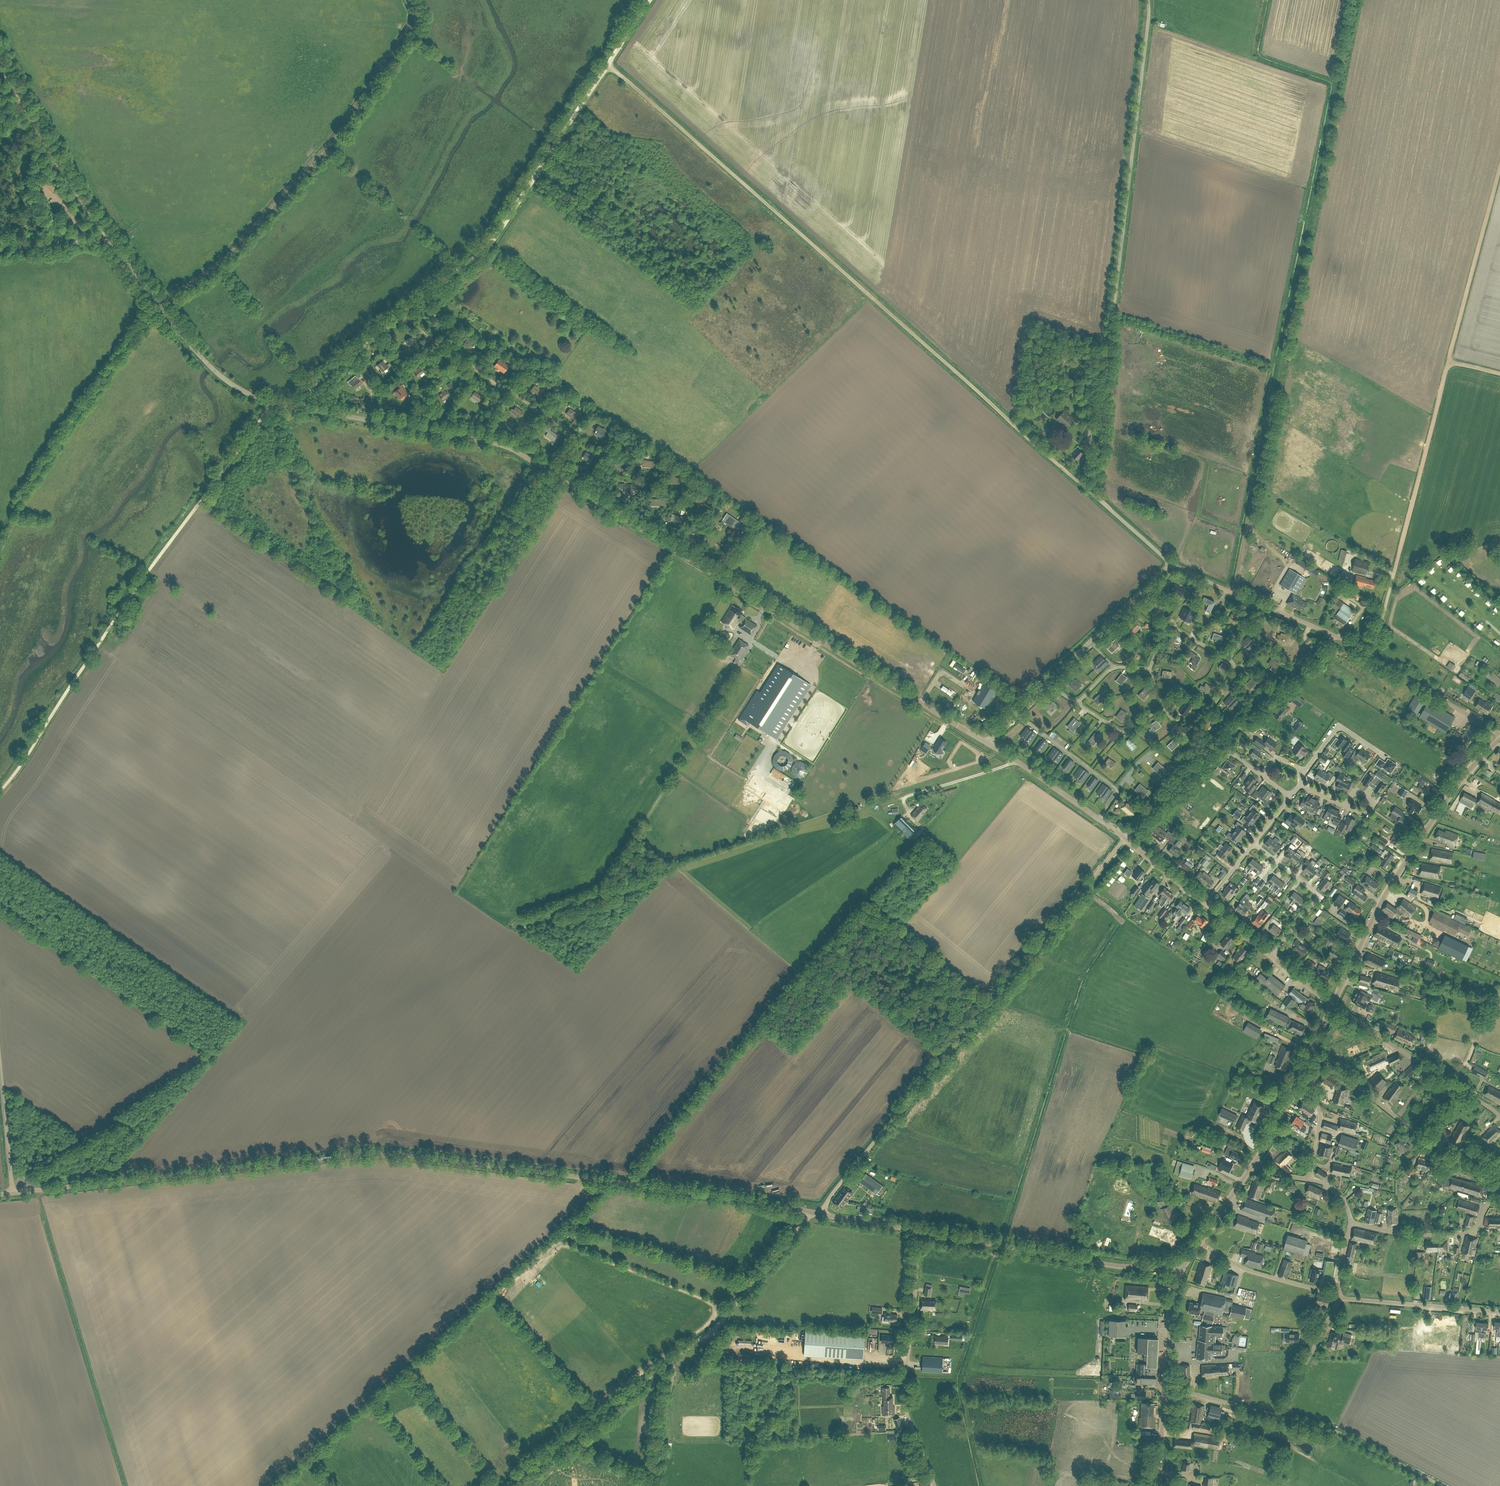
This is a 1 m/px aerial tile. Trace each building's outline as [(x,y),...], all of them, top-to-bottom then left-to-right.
[(445,324),(431,315),(428,318),(442,328),(445,324)] [(412,336),(405,340),(408,347),(409,346),(410,349),(410,350),(410,351),(418,347),(416,344),(415,344),(413,341),(414,340),(412,336)] [(474,344),(467,339),(463,344),(471,349),(474,344)] [(495,366),(504,372),(508,366),(499,360),(495,366)] [(382,372),(388,368),(388,367),(389,366),(388,364),(386,366),(383,361),(377,365),(382,372)] [(424,372),(419,367),(413,372),(417,377),(424,372)] [(356,377),(355,376),(347,382),(350,386),(352,385),(355,389),(362,384),(358,379),(356,377)] [(542,390),(535,384),(531,389),(539,394),(542,390)] [(398,389),(394,392),(399,399),(404,395),(405,396),(408,394),(401,385),(397,388),(398,389)] [(449,395),(445,390),(439,395),(443,400),(449,395)] [(482,397),(475,392),(471,397),(479,402),(482,397)] [(523,412),(515,407),(513,410),(512,409),(510,411),(520,417),(523,412)] [(574,412),(569,409),(566,414),(574,419),(577,414),(578,412),(575,411),(574,412)] [(1057,419),(1062,424),(1066,427),(1068,425),(1073,419),(1064,411),(1057,419)] [(595,433),(602,438),(608,430),(604,428),(603,429),(598,426),(596,430),(596,431),(596,432),(595,433)] [(554,442),(556,439),(555,438),(557,435),(549,430),(548,432),(550,433),(547,437),(554,442)] [(1093,430),(1085,430),(1084,441),(1092,442),(1093,430)] [(1078,447),(1077,446),(1072,452),(1074,454),(1072,456),(1077,460),(1083,454),(1077,448),(1078,447)] [(595,458),(587,453),(584,458),(591,463),(595,458)] [(625,488),(625,491),(625,494),(632,493),(632,490),(636,490),(635,485),(625,485),(625,484),(620,484),(621,489),(625,488)] [(710,497),(706,496),(705,499),(698,497),(696,502),(708,505),(710,497)] [(739,522),(727,513),(723,520),(736,529),(738,525),(741,527),(743,524),(751,530),(757,522),(751,518),(749,521),(745,519),(743,521),(741,519),(739,522)] [(691,532),(702,535),(704,530),(693,526),(691,532)] [(1347,551),(1341,549),(1338,561),(1344,563),(1347,551)] [(1369,562),(1356,558),(1352,571),(1366,575),(1369,562)] [(1305,578),(1289,569),(1280,585),(1295,594),(1305,578)] [(1365,577),(1356,575),(1354,585),(1364,587),(1366,587),(1367,587),(1373,588),(1375,581),(1365,578),(1365,577)] [(1179,585),(1174,583),(1172,589),(1174,590),(1173,593),(1181,596),(1184,590),(1178,587),(1179,585)] [(1300,598),(1293,594),(1287,603),(1294,607),(1294,606),(1302,611),(1307,603),(1299,598),(1300,598)] [(1215,602),(1204,597),(1202,601),(1205,603),(1207,608),(1205,611),(1210,613),(1215,602)] [(1355,611),(1337,598),(1331,607),(1338,612),(1337,614),(1336,614),(1335,616),(1334,615),(1332,619),(1339,625),(1338,626),(1342,629),(1355,611)] [(1160,608),(1155,602),(1152,604),(1153,605),(1149,609),(1154,614),(1160,608)] [(743,612),(732,605),(722,622),(734,629),(739,621),(742,623),(739,627),(751,635),(757,626),(741,615),(743,612)] [(1314,620),(1320,607),(1316,605),(1310,618),(1314,620)] [(1185,620),(1190,610),(1184,607),(1180,617),(1185,620)] [(1190,610),(1185,620),(1190,622),(1195,612),(1190,610)] [(1241,614),(1233,610),(1229,617),(1235,620),(1237,617),(1239,618),(1241,614)] [(1135,624),(1134,623),(1128,628),(1129,630),(1129,631),(1131,633),(1132,632),(1133,634),(1139,628),(1137,627),(1138,626),(1136,623),(1135,624)] [(1223,636),(1214,633),(1211,640),(1220,643),(1223,636)] [(1290,635),(1281,633),(1279,639),(1288,642),(1290,635)] [(1183,639),(1177,635),(1174,638),(1172,636),(1169,640),(1171,642),(1168,646),(1174,650),(1183,639)] [(1240,644),(1244,648),(1252,640),(1248,636),(1240,644)] [(1121,641),(1117,637),(1111,643),(1112,644),(1107,648),(1112,653),(1120,645),(1119,644),(1121,641)] [(742,641),(739,639),(729,655),(736,659),(733,663),(736,664),(738,660),(739,661),(748,645),(745,643),(745,644),(742,642),(742,641)] [(1256,645),(1252,640),(1244,648),(1248,652),(1256,645)] [(1193,664),(1190,667),(1194,670),(1197,667),(1196,666),(1200,659),(1197,657),(1198,655),(1192,652),(1190,656),(1193,658),(1190,662),(1193,664)] [(1096,659),(1104,667),(1108,664),(1100,655),(1096,659)] [(1279,663),(1272,658),(1268,664),(1276,669),(1279,663)] [(1104,667),(1096,659),(1092,663),(1100,671),(1104,667)] [(1230,668),(1222,662),(1218,668),(1226,673),(1230,668)] [(956,663),(954,666),(963,673),(966,669),(956,663)] [(810,684),(780,665),(756,701),(752,699),(739,719),(748,725),(750,722),(776,738),(810,684)] [(1172,672),(1163,670),(1162,677),(1171,679),(1172,672)] [(1488,677),(1498,687),(1499,685),(1499,678),(1494,672),(1488,677)] [(1127,677),(1121,673),(1116,681),(1121,685),(1127,677)] [(1079,688),(1078,686),(1081,684),(1076,679),(1069,685),(1075,692),(1079,688)] [(1250,690),(1256,683),(1252,679),(1245,685),(1250,690)] [(977,694),(972,701),(986,709),(990,702),(993,698),(997,691),(983,683),(979,690),(976,693),(977,694)] [(1211,686),(1206,683),(1204,687),(1201,685),(1199,689),(1207,694),(1211,686)] [(943,685),(941,689),(949,695),(951,693),(952,691),(943,685)] [(1476,690),(1469,686),(1463,695),(1470,699),(1476,690)] [(1150,693),(1144,688),(1138,695),(1143,700),(1150,693)] [(1305,700),(1293,692),(1288,699),(1300,707),(1305,700)] [(1105,698),(1100,693),(1093,699),(1097,705),(1105,698)] [(1423,698),(1416,693),(1407,708),(1414,713),(1423,698)] [(1240,702),(1231,694),(1224,702),(1232,710),(1240,702)] [(1486,702),(1480,698),(1475,706),(1487,714),(1493,705),(1487,701),(1486,702)] [(1058,706),(1053,701),(1046,707),(1051,712),(1058,706)] [(1192,705),(1187,701),(1180,712),(1185,716),(1192,705)] [(1454,717),(1429,701),(1419,716),(1445,732),(1454,717)] [(1289,708),(1282,703),(1277,710),(1278,711),(1274,716),(1280,720),(1284,714),(1284,715),(1289,708)] [(1127,713),(1121,709),(1116,716),(1121,720),(1127,713)] [(1409,717),(1404,715),(1400,720),(1409,726),(1411,722),(1407,720),(1409,717)] [(1073,718),(1066,726),(1072,731),(1079,723),(1073,718)] [(1214,723),(1209,719),(1203,725),(1207,730),(1214,723)] [(1299,719),(1293,728),(1298,732),(1304,723),(1299,719)] [(1161,727),(1157,720),(1149,725),(1154,731),(1161,727)] [(1480,730),(1470,724),(1461,736),(1462,737),(1461,738),(1461,739),(1457,745),(1465,750),(1472,739),(1473,740),(1480,730)] [(1020,736),(1025,740),(1031,731),(1027,727),(1020,736)] [(1461,734),(1455,730),(1452,734),(1458,739),(1461,734)] [(1031,731),(1025,740),(1029,743),(1036,734),(1031,731)] [(1099,738),(1094,734),(1088,741),(1093,746),(1099,738)] [(1295,745),(1300,738),(1295,735),(1291,742),(1295,745)] [(1338,746),(1341,748),(1348,740),(1347,740),(1342,736),(1338,741),(1335,739),(1330,746),(1336,750),(1338,746)] [(1264,743),(1257,737),(1254,742),(1263,748),(1265,745),(1272,750),(1276,744),(1268,738),(1264,743)] [(936,746),(933,750),(939,754),(942,749),(947,742),(940,738),(935,745),(936,746)] [(1136,746),(1129,738),(1125,742),(1132,750),(1136,746)] [(1047,743),(1042,739),(1036,748),(1041,752),(1047,743)] [(1179,744),(1174,739),(1167,745),(1172,751),(1179,744)] [(1353,744),(1348,740),(1341,748),(1342,748),(1345,750),(1342,754),(1347,758),(1354,749),(1351,747),(1353,744)] [(1305,748),(1299,743),(1292,752),(1298,756),(1301,753),(1305,756),(1308,751),(1304,748),(1305,748)] [(1261,750),(1253,744),(1249,749),(1252,752),(1250,754),(1258,760),(1260,758),(1261,758),(1261,757),(1262,756),(1259,754),(1261,750)] [(1052,760),(1058,751),(1054,747),(1047,756),(1052,760)] [(1370,755),(1361,748),(1357,754),(1355,752),(1350,758),(1356,763),(1359,759),(1365,763),(1367,760),(1368,761),(1369,759),(1368,758),(1370,755)] [(1063,754),(1058,751),(1052,760),(1056,763),(1063,754)] [(783,754),(779,759),(784,763),(788,758),(783,754)] [(1329,759),(1322,755),(1319,759),(1326,763),(1329,759)] [(1116,763),(1109,757),(1105,763),(1112,769),(1116,763)] [(1074,762),(1069,758),(1062,767),(1067,771),(1074,762)] [(1397,764),(1395,763),(1388,759),(1386,763),(1380,759),(1376,764),(1382,768),(1382,767),(1391,773),(1397,764)] [(1236,766),(1228,760),(1222,768),(1230,774),(1236,766)] [(797,778),(809,775),(804,761),(793,765),(797,778)] [(1158,762),(1153,768),(1161,775),(1166,769),(1158,762)] [(1320,781),(1325,772),(1322,770),(1324,767),(1320,764),(1315,771),(1317,773),(1315,777),(1320,781)] [(1078,779),(1084,770),(1079,766),(1073,775),(1078,779)] [(1078,779),(1082,782),(1089,773),(1084,770),(1078,779)] [(1379,777),(1382,773),(1378,770),(1375,775),(1376,775),(1374,778),(1368,774),(1365,778),(1366,779),(1363,783),(1368,787),(1371,783),(1373,785),(1379,777)] [(1328,774),(1325,772),(1320,781),(1325,784),(1328,779),(1330,781),(1334,774),(1329,771),(1328,774)] [(1336,782),(1339,783),(1337,787),(1338,788),(1337,789),(1341,791),(1342,790),(1346,781),(1348,777),(1340,773),(1336,782)] [(1385,775),(1382,773),(1379,777),(1373,785),(1376,787),(1374,791),(1379,794),(1382,790),(1383,790),(1386,786),(1380,782),(1382,779),(1385,775)] [(1098,780),(1093,776),(1087,785),(1091,789),(1098,780)] [(1256,780),(1250,776),(1244,784),(1247,787),(1245,790),(1250,794),(1256,786),(1253,784),(1256,780)] [(1425,780),(1419,776),(1417,780),(1421,783),(1418,788),(1422,791),(1422,792),(1429,796),(1433,790),(1426,785),(1426,786),(1423,784),(1425,780)] [(1351,784),(1346,781),(1342,790),(1347,792),(1350,786),(1353,788),(1357,780),(1354,779),(1351,784)] [(1107,787),(1102,783),(1096,792),(1101,796),(1107,787)] [(787,784),(785,787),(793,793),(795,790),(787,784)] [(1140,784),(1135,790),(1143,797),(1148,791),(1140,784)] [(1260,799),(1267,790),(1263,786),(1258,792),(1256,790),(1251,796),(1255,799),(1257,797),(1260,799)] [(1112,790),(1107,787),(1101,796),(1105,799),(1112,790)] [(1408,791),(1402,787),(1398,794),(1403,797),(1408,791)] [(1272,793),(1267,790),(1260,799),(1264,801),(1262,804),(1266,807),(1270,801),(1268,799),(1272,793)] [(1127,796),(1123,792),(1118,797),(1122,801),(1127,796)] [(1477,799),(1464,792),(1460,800),(1465,802),(1466,801),(1468,803),(1468,804),(1473,806),(1477,799)] [(1482,792),(1480,796),(1481,796),(1479,799),(1478,799),(1476,802),(1487,808),(1489,808),(1499,814),(1499,803),(1495,800),(1482,792)] [(1302,809),(1308,811),(1309,807),(1314,798),(1309,796),(1307,799),(1304,798),(1300,806),(1303,807),(1302,809)] [(1319,801),(1314,798),(1309,807),(1308,811),(1313,814),(1313,812),(1316,814),(1320,806),(1317,804),(1319,801)] [(1422,806),(1411,799),(1407,805),(1409,807),(1407,810),(1412,813),(1414,810),(1418,812),(1422,806)] [(1136,811),(1127,802),(1121,808),(1131,817),(1136,811)] [(927,809),(921,803),(911,815),(918,821),(922,816),(921,815),(927,809)] [(1249,814),(1256,819),(1259,814),(1255,811),(1258,808),(1253,805),(1249,809),(1251,811),(1249,814)] [(1331,817),(1335,809),(1329,806),(1323,819),(1328,821),(1331,817)] [(1392,812),(1400,817),(1397,822),(1401,825),(1402,824),(1406,827),(1411,820),(1406,817),(1406,818),(1402,816),(1404,812),(1396,807),(1391,813),(1392,813),(1392,812)] [(1340,811),(1335,809),(1331,817),(1334,818),(1332,822),(1333,823),(1338,826),(1342,816),(1339,815),(1340,811)] [(1237,819),(1238,818),(1239,819),(1243,815),(1238,810),(1233,816),(1237,819)] [(1252,825),(1256,819),(1249,814),(1246,817),(1244,816),(1241,820),(1245,824),(1248,821),(1252,825)] [(1305,821),(1297,814),(1294,818),(1291,815),(1285,821),(1294,828),(1297,824),(1301,827),(1305,821)] [(1467,814),(1465,820),(1478,824),(1480,819),(1467,814)] [(915,830),(901,816),(893,824),(908,838),(915,830)] [(1356,820),(1348,816),(1344,825),(1342,824),(1339,829),(1345,832),(1347,829),(1351,831),(1356,820)] [(1237,827),(1234,830),(1242,836),(1246,832),(1240,827),(1242,825),(1238,821),(1234,825),(1237,827)] [(1170,840),(1174,835),(1171,833),(1168,831),(1167,832),(1159,826),(1157,828),(1155,826),(1150,833),(1157,838),(1156,838),(1160,841),(1164,835),(1170,840)] [(1445,832),(1439,829),(1435,838),(1447,843),(1447,845),(1454,847),(1459,835),(1446,830),(1445,832)] [(1238,842),(1242,836),(1234,830),(1232,833),(1229,831),(1226,836),(1231,840),(1232,837),(1238,842)] [(1391,841),(1393,842),(1392,844),(1396,846),(1397,845),(1398,846),(1402,839),(1398,836),(1399,833),(1397,832),(1391,841)] [(1181,840),(1174,835),(1170,840),(1169,842),(1172,845),(1168,850),(1177,857),(1181,851),(1175,847),(1181,840)] [(1388,841),(1381,836),(1378,840),(1386,845),(1388,841)] [(1264,844),(1270,848),(1278,838),(1276,837),(1274,840),(1270,837),(1264,844)] [(1278,838),(1270,848),(1276,853),(1282,846),(1278,843),(1280,840),(1278,838)] [(1219,846),(1228,854),(1233,848),(1226,842),(1223,846),(1220,844),(1219,846)] [(1290,860),(1296,852),(1294,850),(1296,847),(1292,844),(1286,851),(1288,853),(1285,857),(1290,860)] [(1228,854),(1219,846),(1217,847),(1220,850),(1217,854),(1224,859),(1228,854)] [(1454,853),(1432,848),(1430,860),(1441,862),(1441,861),(1452,863),(1454,853)] [(1296,852),(1290,860),(1295,863),(1299,858),(1301,860),(1305,854),(1299,849),(1296,852)] [(1385,858),(1390,861),(1394,855),(1385,849),(1381,855),(1385,858)] [(1192,852),(1189,851),(1182,860),(1184,862),(1181,865),(1188,871),(1193,866),(1186,860),(1192,852)] [(1210,858),(1206,854),(1204,857),(1205,858),(1200,864),(1204,866),(1210,858)] [(1251,872),(1253,870),(1259,863),(1253,858),(1248,865),(1251,868),(1249,871),(1251,872)] [(1385,858),(1383,860),(1382,859),(1378,863),(1385,867),(1390,861),(1385,858)] [(1302,871),(1307,875),(1317,862),(1313,859),(1310,862),(1307,860),(1303,865),(1306,867),(1302,871)] [(1317,863),(1317,862),(1307,875),(1312,878),(1315,874),(1318,876),(1320,878),(1326,869),(1324,868),(1321,871),(1317,868),(1316,869),(1314,867),(1317,863)] [(1253,870),(1257,873),(1255,875),(1257,877),(1264,867),(1259,863),(1253,870)] [(1440,866),(1422,863),(1420,875),(1429,876),(1429,875),(1432,876),(1432,877),(1438,878),(1440,866)] [(1351,872),(1344,867),(1342,870),(1344,872),(1345,872),(1349,875),(1351,872)] [(1145,873),(1139,868),(1134,873),(1134,872),(1132,875),(1138,880),(1145,873)] [(1226,872),(1224,870),(1218,877),(1220,879),(1226,872)] [(1330,874),(1326,870),(1322,875),(1325,878),(1318,886),(1324,892),(1332,883),(1327,878),(1330,874)] [(1202,882),(1208,875),(1204,871),(1203,873),(1200,871),(1196,877),(1202,882)] [(1356,881),(1345,872),(1342,877),(1353,885),(1356,881)] [(1212,878),(1208,875),(1202,882),(1209,887),(1213,882),(1211,880),(1212,878)] [(1274,886),(1280,879),(1274,875),(1268,882),(1272,885),(1270,887),(1272,889),(1274,886)] [(1380,884),(1368,875),(1362,883),(1374,892),(1380,884)] [(1159,884),(1154,879),(1151,883),(1149,881),(1144,887),(1142,890),(1146,894),(1148,892),(1151,894),(1154,890),(1154,891),(1159,884)] [(1285,884),(1280,879),(1274,886),(1278,889),(1276,892),(1278,893),(1285,884)] [(1441,887),(1425,882),(1421,894),(1438,899),(1441,887)] [(1365,889),(1358,884),(1354,890),(1357,892),(1354,896),(1363,903),(1367,896),(1362,893),(1365,889)] [(1240,889),(1234,885),(1232,887),(1229,885),(1226,889),(1223,894),(1229,899),(1233,893),(1235,895),(1240,889)] [(1139,889),(1135,886),(1130,892),(1134,895),(1139,889)] [(1159,899),(1161,901),(1169,891),(1164,887),(1160,892),(1162,894),(1159,899)] [(1418,891),(1411,888),(1407,896),(1415,899),(1418,891)] [(1173,895),(1169,891),(1161,901),(1159,904),(1162,907),(1166,901),(1165,901),(1167,899),(1169,900),(1173,895)] [(1295,902),(1300,896),(1295,891),(1289,898),(1293,901),(1291,904),(1293,905),(1295,902)] [(1149,899),(1142,894),(1134,906),(1141,911),(1149,899)] [(1346,899),(1340,894),(1334,903),(1340,907),(1346,899)] [(1236,909),(1240,912),(1249,900),(1245,896),(1243,898),(1240,902),(1241,902),(1236,909)] [(1306,900),(1300,896),(1295,902),(1298,905),(1296,908),(1298,910),(1306,900)] [(1417,908),(1404,898),(1396,908),(1402,913),(1403,913),(1403,912),(1410,917),(1417,908)] [(1155,902),(1153,900),(1147,909),(1150,911),(1155,902)] [(1172,914),(1175,917),(1177,914),(1185,904),(1180,900),(1176,906),(1177,907),(1172,914)] [(1249,900),(1240,912),(1244,915),(1248,909),(1249,909),(1252,905),(1248,902),(1249,900)] [(1357,905),(1351,901),(1345,909),(1351,913),(1352,913),(1357,916),(1362,910),(1356,906),(1357,905)] [(1396,908),(1395,909),(1388,903),(1382,910),(1386,913),(1389,915),(1393,918),(1395,915),(1400,918),(1404,913),(1403,913),(1402,913),(1396,908)] [(1190,908),(1185,904),(1177,914),(1179,916),(1181,914),(1180,913),(1181,911),(1185,914),(1190,908)] [(1167,910),(1164,908),(1158,916),(1161,918),(1167,910)] [(1267,913),(1264,910),(1259,916),(1259,915),(1253,922),(1259,927),(1264,921),(1262,919),(1267,913)] [(1170,913),(1168,911),(1162,918),(1165,920),(1170,913)] [(1472,929),(1435,911),(1430,922),(1455,934),(1457,930),(1468,936),(1472,929)] [(1467,924),(1469,919),(1457,914),(1455,919),(1467,924)] [(1208,921),(1203,917),(1201,919),(1197,916),(1194,920),(1193,919),(1187,926),(1191,929),(1196,922),(1198,923),(1198,924),(1203,928),(1208,921)] [(1274,919),(1272,917),(1269,921),(1266,925),(1270,929),(1277,935),(1282,929),(1278,927),(1281,924),(1274,919)] [(1317,927),(1311,922),(1309,926),(1312,928),(1311,929),(1314,931),(1317,927)] [(1392,944),(1396,946),(1401,937),(1379,925),(1377,930),(1385,935),(1386,933),(1387,934),(1389,930),(1392,932),(1390,937),(1394,939),(1392,944)] [(1336,934),(1346,941),(1351,934),(1341,927),(1336,934)] [(1414,936),(1420,939),(1422,936),(1407,928),(1405,932),(1414,936)] [(1386,941),(1392,944),(1394,939),(1390,937),(1392,932),(1389,930),(1387,934),(1386,933),(1385,935),(1377,930),(1374,935),(1386,942),(1386,941)] [(1235,940),(1228,935),(1221,944),(1228,949),(1231,945),(1235,940)] [(1424,941),(1420,939),(1414,936),(1412,941),(1421,946),(1424,941)] [(1468,947),(1445,936),(1442,941),(1436,939),(1433,944),(1439,947),(1439,949),(1462,960),(1468,947)] [(1300,941),(1297,938),(1292,944),(1295,946),(1293,948),(1303,956),(1308,949),(1300,942),(1300,941)] [(1249,952),(1243,946),(1234,957),(1241,962),(1249,952)] [(1336,949),(1333,947),(1329,954),(1339,959),(1342,953),(1336,949)] [(1228,955),(1222,950),(1217,955),(1224,961),(1228,955)] [(1385,961),(1368,953),(1364,962),(1374,967),(1376,968),(1381,970),(1385,961)] [(1315,964),(1309,959),(1305,965),(1312,969),(1315,964)] [(1255,960),(1248,974),(1251,976),(1259,962),(1255,960)] [(1325,967),(1320,964),(1316,972),(1321,975),(1321,976),(1328,980),(1328,979),(1332,971),(1329,969),(1327,971),(1324,970),(1325,967)] [(1233,970),(1228,966),(1223,972),(1228,977),(1233,970)] [(1401,980),(1375,972),(1374,976),(1375,976),(1374,979),(1373,979),(1372,983),(1385,987),(1385,986),(1398,990),(1401,980)] [(1267,979),(1260,973),(1255,980),(1276,997),(1285,986),(1271,975),(1267,979)] [(1372,978),(1361,975),(1358,983),(1370,986),(1372,978)] [(1306,998),(1294,988),(1289,994),(1301,1004),(1303,1001),(1303,1002),(1300,1008),(1311,1014),(1312,1012),(1314,1009),(1313,1009),(1314,1008),(1313,1008),(1316,1004),(1309,1000),(1309,999),(1306,998)] [(1361,999),(1362,998),(1363,996),(1370,1000),(1372,996),(1361,990),(1360,993),(1357,991),(1354,996),(1361,999)] [(1296,1001),(1289,995),(1283,1003),(1290,1008),(1296,1001)] [(1366,1000),(1362,998),(1361,999),(1354,996),(1352,1000),(1356,1003),(1356,1004),(1365,1008),(1367,1004),(1364,1003),(1366,1000)] [(1289,1017),(1271,1008),(1267,1017),(1285,1026),(1285,1025),(1289,1027),(1288,1029),(1293,1032),(1294,1031),(1302,1034),(1305,1027),(1289,1018),(1289,1017)] [(1262,1030),(1248,1022),(1243,1031),(1257,1039),(1262,1030)] [(1397,1027),(1387,1022),(1385,1027),(1395,1031),(1397,1027)] [(1409,1033),(1398,1028),(1394,1038),(1403,1042),(1404,1041),(1412,1045),(1416,1037),(1409,1034),(1409,1033)] [(1279,1038),(1265,1033),(1263,1037),(1277,1043),(1279,1038)] [(1294,1050),(1282,1045),(1279,1054),(1280,1054),(1275,1066),(1284,1070),(1289,1058),(1290,1059),(1294,1050)] [(1387,1055),(1385,1051),(1373,1057),(1373,1058),(1367,1061),(1371,1070),(1378,1067),(1379,1068),(1389,1063),(1390,1065),(1402,1060),(1399,1053),(1387,1059),(1386,1056),(1387,1055)] [(1275,1056),(1270,1054),(1267,1061),(1272,1064),(1275,1056)] [(1470,1061),(1468,1066),(1481,1072),(1483,1068),(1470,1061)] [(1413,1064),(1405,1072),(1409,1076),(1418,1068),(1413,1064)] [(1385,1080),(1378,1072),(1369,1081),(1376,1088),(1385,1080)] [(1336,1081),(1325,1073),(1320,1079),(1332,1087),(1336,1081)] [(1404,1086),(1397,1080),(1391,1088),(1390,1088),(1383,1098),(1386,1100),(1387,1099),(1390,1101),(1389,1102),(1393,1104),(1399,1095),(1398,1095),(1404,1086)] [(1349,1089),(1336,1086),(1336,1089),(1337,1090),(1333,1102),(1342,1104),(1345,1096),(1347,1096),(1349,1089)] [(1489,1086),(1484,1095),(1494,1100),(1494,1101),(1499,1104),(1499,1091),(1489,1086)] [(1315,1110),(1312,1108),(1313,1106),(1304,1100),(1299,1108),(1310,1116),(1315,1110)] [(1243,1114),(1236,1128),(1243,1131),(1248,1118),(1257,1123),(1262,1112),(1261,1112),(1264,1105),(1255,1101),(1252,1107),(1251,1106),(1247,1115),(1243,1114)] [(1225,1109),(1222,1116),(1234,1122),(1237,1115),(1225,1109)] [(1305,1121),(1296,1116),(1291,1124),(1293,1125),(1292,1128),(1295,1130),(1296,1127),(1304,1132),(1306,1128),(1302,1125),(1305,1121)] [(1350,1120),(1341,1118),(1338,1130),(1355,1134),(1357,1123),(1350,1121),(1350,1120)] [(1338,1126),(1324,1121),(1322,1127),(1332,1131),(1332,1130),(1336,1131),(1338,1126)] [(1469,1126),(1461,1121),(1456,1131),(1454,1131),(1449,1141),(1459,1147),(1466,1135),(1465,1134),(1469,1126)] [(1494,1124),(1487,1131),(1488,1131),(1482,1137),(1489,1144),(1494,1138),(1496,1139),(1499,1135),(1499,1129),(1499,1130),(1497,1127),(1497,1126),(1494,1124)] [(1451,1133),(1443,1128),(1440,1134),(1442,1135),(1437,1145),(1443,1148),(1451,1133)] [(1332,1136),(1322,1133),(1320,1140),(1330,1143),(1332,1143),(1334,1137),(1332,1136)] [(1359,1140),(1342,1134),(1339,1144),(1356,1150),(1359,1140)] [(1407,1142),(1401,1137),(1394,1145),(1402,1152),(1404,1150),(1406,1151),(1410,1146),(1406,1142),(1407,1142)] [(1369,1142),(1364,1140),(1360,1150),(1365,1152),(1369,1142)] [(1333,1146),(1320,1143),(1320,1146),(1321,1147),(1319,1155),(1330,1158),(1333,1146)] [(1234,1148),(1228,1145),(1224,1154),(1228,1156),(1228,1154),(1230,1155),(1229,1156),(1237,1160),(1238,1159),(1239,1159),(1239,1158),(1239,1157),(1240,1154),(1233,1150),(1234,1148)] [(1216,1151),(1203,1147),(1202,1151),(1215,1155),(1216,1151)] [(1292,1156),(1286,1150),(1282,1154),(1281,1153),(1274,1160),(1288,1173),(1291,1170),(1285,1165),(1288,1162),(1288,1160),(1292,1156)] [(1421,1167),(1420,1170),(1427,1171),(1427,1169),(1429,1170),(1432,1162),(1424,1160),(1425,1158),(1419,1157),(1419,1159),(1418,1159),(1416,1166),(1421,1167)] [(1233,1164),(1223,1159),(1218,1167),(1222,1169),(1223,1168),(1229,1171),(1233,1164)] [(1194,1165),(1178,1160),(1173,1173),(1178,1175),(1190,1179),(1194,1165)] [(1344,1165),(1334,1162),(1331,1172),(1338,1174),(1339,1173),(1350,1176),(1351,1168),(1344,1166),(1344,1165)] [(1412,1165),(1406,1173),(1411,1177),(1412,1175),(1414,1176),(1418,1172),(1416,1170),(1417,1169),(1412,1165)] [(1328,1174),(1319,1168),(1315,1173),(1324,1180),(1328,1174)] [(882,1185),(866,1174),(860,1182),(876,1194),(882,1185)] [(1471,1182),(1448,1175),(1444,1186),(1455,1189),(1456,1188),(1469,1192),(1469,1193),(1482,1197),(1483,1193),(1482,1192),(1483,1189),(1484,1189),(1485,1185),(1471,1181),(1471,1182)] [(1218,1180),(1209,1177),(1207,1182),(1216,1185),(1218,1180)] [(1276,1180),(1270,1178),(1267,1187),(1273,1189),(1276,1180)] [(1266,1184),(1254,1179),(1251,1186),(1252,1186),(1249,1196),(1258,1200),(1262,1190),(1263,1190),(1266,1184)] [(1207,1188),(1194,1183),(1191,1193),(1204,1197),(1204,1198),(1216,1203),(1221,1192),(1207,1187),(1207,1188)] [(1310,1184),(1307,1189),(1313,1191),(1314,1190),(1320,1193),(1322,1190),(1310,1184)] [(848,1197),(852,1192),(845,1186),(841,1191),(840,1190),(832,1201),(842,1208),(849,1198),(848,1197)] [(1318,1198),(1320,1193),(1314,1190),(1313,1191),(1307,1189),(1306,1191),(1307,1192),(1307,1193),(1318,1198)] [(1178,1219),(1168,1197),(1156,1202),(1166,1224),(1178,1219)] [(1266,1205),(1244,1198),(1240,1209),(1259,1216),(1260,1213),(1268,1216),(1266,1221),(1271,1223),(1275,1210),(1266,1206),(1266,1205)] [(1479,1205),(1459,1199),(1457,1208),(1466,1210),(1465,1212),(1477,1215),(1479,1205)] [(1398,1215),(1397,1208),(1388,1208),(1389,1216),(1387,1216),(1388,1224),(1398,1224),(1397,1215),(1398,1215)] [(1377,1211),(1368,1209),(1365,1221),(1374,1223),(1377,1211)] [(1474,1216),(1468,1214),(1465,1224),(1470,1227),(1474,1216)] [(1249,1218),(1238,1215),(1234,1227),(1245,1230),(1246,1229),(1256,1232),(1259,1223),(1249,1219),(1249,1218)] [(1499,1216),(1499,1217),(1486,1217),(1485,1226),(1487,1226),(1487,1227),(1499,1227),(1499,1216)] [(1377,1233),(1355,1228),(1352,1240),(1365,1243),(1365,1242),(1375,1244),(1377,1233)] [(1307,1240),(1288,1234),(1284,1249),(1303,1255),(1307,1240)] [(1478,1239),(1466,1236),(1463,1247),(1462,1252),(1474,1255),(1476,1249),(1475,1249),(1478,1239)] [(1438,1241),(1438,1240),(1432,1240),(1426,1240),(1426,1252),(1430,1252),(1430,1251),(1432,1251),(1438,1251),(1438,1241)] [(1438,1240),(1438,1241),(1438,1251),(1438,1254),(1442,1254),(1442,1251),(1444,1251),(1448,1251),(1448,1241),(1438,1241),(1438,1240)] [(1357,1242),(1351,1241),(1347,1256),(1353,1258),(1357,1242)] [(1256,1253),(1242,1250),(1240,1255),(1247,1257),(1245,1265),(1254,1267),(1255,1266),(1261,1268),(1264,1256),(1256,1254),(1256,1253)] [(1292,1259),(1286,1257),(1286,1259),(1285,1258),(1282,1265),(1279,1275),(1287,1278),(1290,1268),(1292,1261),(1291,1261),(1292,1259)] [(1312,1269),(1310,1280),(1318,1281),(1318,1278),(1322,1278),(1321,1279),(1326,1280),(1327,1273),(1334,1274),(1336,1262),(1325,1260),(1323,1270),(1318,1269),(1317,1270),(1312,1269)] [(1212,1265),(1201,1261),(1197,1272),(1194,1282),(1204,1285),(1208,1276),(1209,1276),(1212,1265)] [(1239,1275),(1224,1271),(1221,1282),(1235,1287),(1239,1275)] [(1148,1286),(1126,1285),(1124,1299),(1139,1301),(1139,1300),(1143,1300),(1147,1300),(1148,1286)] [(1201,1324),(1207,1324),(1207,1322),(1212,1323),(1213,1317),(1214,1312),(1221,1314),(1222,1311),(1230,1312),(1229,1316),(1243,1319),(1244,1318),(1249,1319),(1251,1309),(1246,1308),(1246,1306),(1232,1303),(1233,1300),(1225,1298),(1225,1297),(1203,1293),(1201,1304),(1196,1303),(1196,1304),(1190,1303),(1189,1303),(1188,1306),(1189,1306),(1188,1312),(1193,1313),(1192,1314),(1196,1315),(1196,1313),(1197,1314),(1196,1318),(1201,1319),(1202,1315),(1199,1314),(1200,1309),(1204,1310),(1203,1315),(1203,1314),(1201,1320),(1202,1320),(1201,1324)] [(1326,1297),(1317,1294),(1314,1303),(1327,1307),(1330,1297),(1327,1296),(1326,1297)] [(930,1298),(921,1298),(920,1309),(932,1310),(932,1309),(936,1309),(937,1300),(930,1300),(930,1298)] [(892,1313),(884,1312),(884,1316),(883,1316),(882,1321),(888,1322),(889,1320),(897,1321),(897,1314),(892,1314),(892,1313)] [(1125,1321),(1109,1320),(1109,1335),(1129,1336),(1129,1326),(1125,1326),(1125,1321)] [(1207,1324),(1201,1324),(1201,1325),(1200,1325),(1199,1342),(1197,1345),(1196,1358),(1210,1358),(1210,1353),(1221,1353),(1222,1344),(1214,1344),(1215,1335),(1222,1336),(1222,1326),(1207,1325),(1207,1324)] [(1436,1324),(1427,1325),(1428,1339),(1431,1338),(1431,1340),(1437,1339),(1436,1324)] [(1413,1328),(1410,1340),(1413,1341),(1413,1342),(1418,1343),(1419,1338),(1420,1338),(1422,1330),(1413,1328)] [(1445,1339),(1444,1345),(1449,1346),(1450,1343),(1453,1343),(1456,1330),(1450,1329),(1449,1331),(1446,1330),(1444,1339),(1445,1339)] [(865,1333),(805,1330),(804,1355),(863,1359),(865,1333)] [(1292,1333),(1287,1332),(1286,1341),(1299,1341),(1299,1334),(1292,1333)] [(1352,1334),(1344,1332),(1342,1340),(1339,1339),(1341,1334),(1332,1332),(1329,1342),(1328,1341),(1327,1346),(1337,1348),(1338,1342),(1349,1345),(1352,1334)] [(892,1336),(882,1335),(881,1341),(887,1342),(887,1347),(892,1348),(893,1343),(894,1343),(895,1337),(892,1336)] [(948,1336),(943,1335),(943,1336),(935,1335),(935,1343),(948,1344),(948,1336)] [(869,1337),(869,1350),(878,1350),(878,1337),(869,1337)] [(1157,1338),(1148,1338),(1138,1337),(1137,1353),(1144,1353),(1143,1359),(1146,1359),(1146,1364),(1137,1363),(1137,1376),(1133,1376),(1133,1381),(1139,1381),(1139,1382),(1156,1382),(1157,1338)] [(943,1357),(923,1356),(922,1370),(942,1372),(943,1357)] [(1216,1365),(1215,1364),(1201,1365),(1202,1376),(1214,1376),(1214,1374),(1228,1374),(1227,1364),(1216,1365)] [(890,1396),(890,1387),(882,1387),(882,1394),(884,1394),(884,1405),(883,1405),(883,1415),(895,1414),(895,1406),(893,1406),(893,1396),(890,1396)] [(1141,1388),(1136,1387),(1136,1398),(1140,1398),(1140,1397),(1145,1398),(1145,1391),(1142,1391),(1142,1390),(1141,1390),(1141,1388)] [(1154,1403),(1141,1402),(1140,1417),(1139,1417),(1139,1426),(1154,1427),(1154,1418),(1153,1418),(1154,1403)] [(1205,1406),(1192,1404),(1191,1412),(1192,1412),(1190,1422),(1200,1424),(1201,1419),(1202,1419),(1205,1406)] [(1222,1407),(1211,1404),(1207,1417),(1218,1420),(1222,1407)] [(904,1429),(900,1417),(894,1419),(898,1431),(904,1429)] [(1209,1435),(1195,1433),(1193,1445),(1207,1447),(1219,1448),(1220,1437),(1209,1435)] [(1192,1441),(1174,1439),(1174,1446),(1192,1448),(1192,1441)] [(1282,1447),(1275,1445),(1270,1458),(1278,1460),(1282,1447)] [(1190,1462),(1184,1461),(1182,1469),(1189,1470),(1191,1470),(1193,1463),(1190,1462)] [(1205,1474),(1204,1483),(1203,1483),(1203,1485),(1204,1485),(1211,1485),(1212,1478),(1211,1477),(1211,1475),(1205,1474)]
